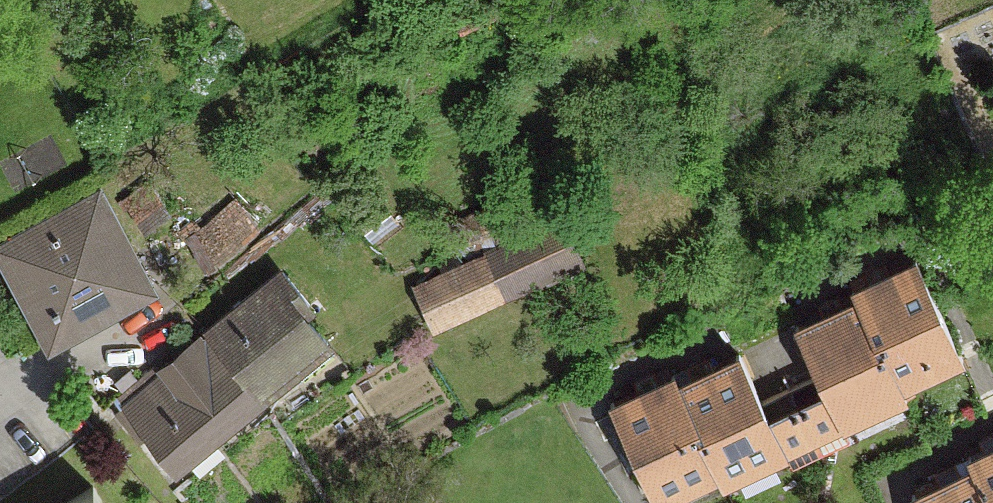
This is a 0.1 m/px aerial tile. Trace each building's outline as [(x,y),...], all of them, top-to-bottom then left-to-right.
[(530,195),(433,240),(441,257),(538,212),(530,195)] [(0,242),(0,263),(48,347),(152,287),(100,197),(46,227),(41,219),(0,242)] [(239,198),(183,240),(203,266),(259,224),(239,198)] [(361,222),(372,237),(402,217),(390,201),(361,222)] [(570,223),(419,291),(434,325),(585,258),(570,223)] [(849,284),(854,294),(900,391),(970,358),(920,251),(894,263),(888,250),(867,260),(872,273),(849,284)] [(118,397),(179,470),(330,345),(297,306),(303,301),(269,260),(191,324),(197,332),(118,397)] [(835,303),(829,291),(810,300),(816,312),(796,321),(824,382),(794,396),(817,445),(847,431),(841,418),(900,391),(854,294),(835,303)] [(703,367),(679,378),(725,475),(778,450),(783,461),(817,445),(794,396),(772,406),(745,348),(727,356),(721,343),(697,354),(703,367)] [(611,398),(660,502),(665,502),(725,475),(679,378),(675,369),(654,378),(648,366),(626,376),(631,389),(611,398)] [(974,460),(992,500),(992,426),(985,430),(989,439),(968,449),(974,460)] [(908,490),(914,502),(992,502),(992,500),(974,460),(954,469),(948,457),(926,467),(932,479),(908,490)] [(92,476),(46,502),(107,502),(92,476)]
